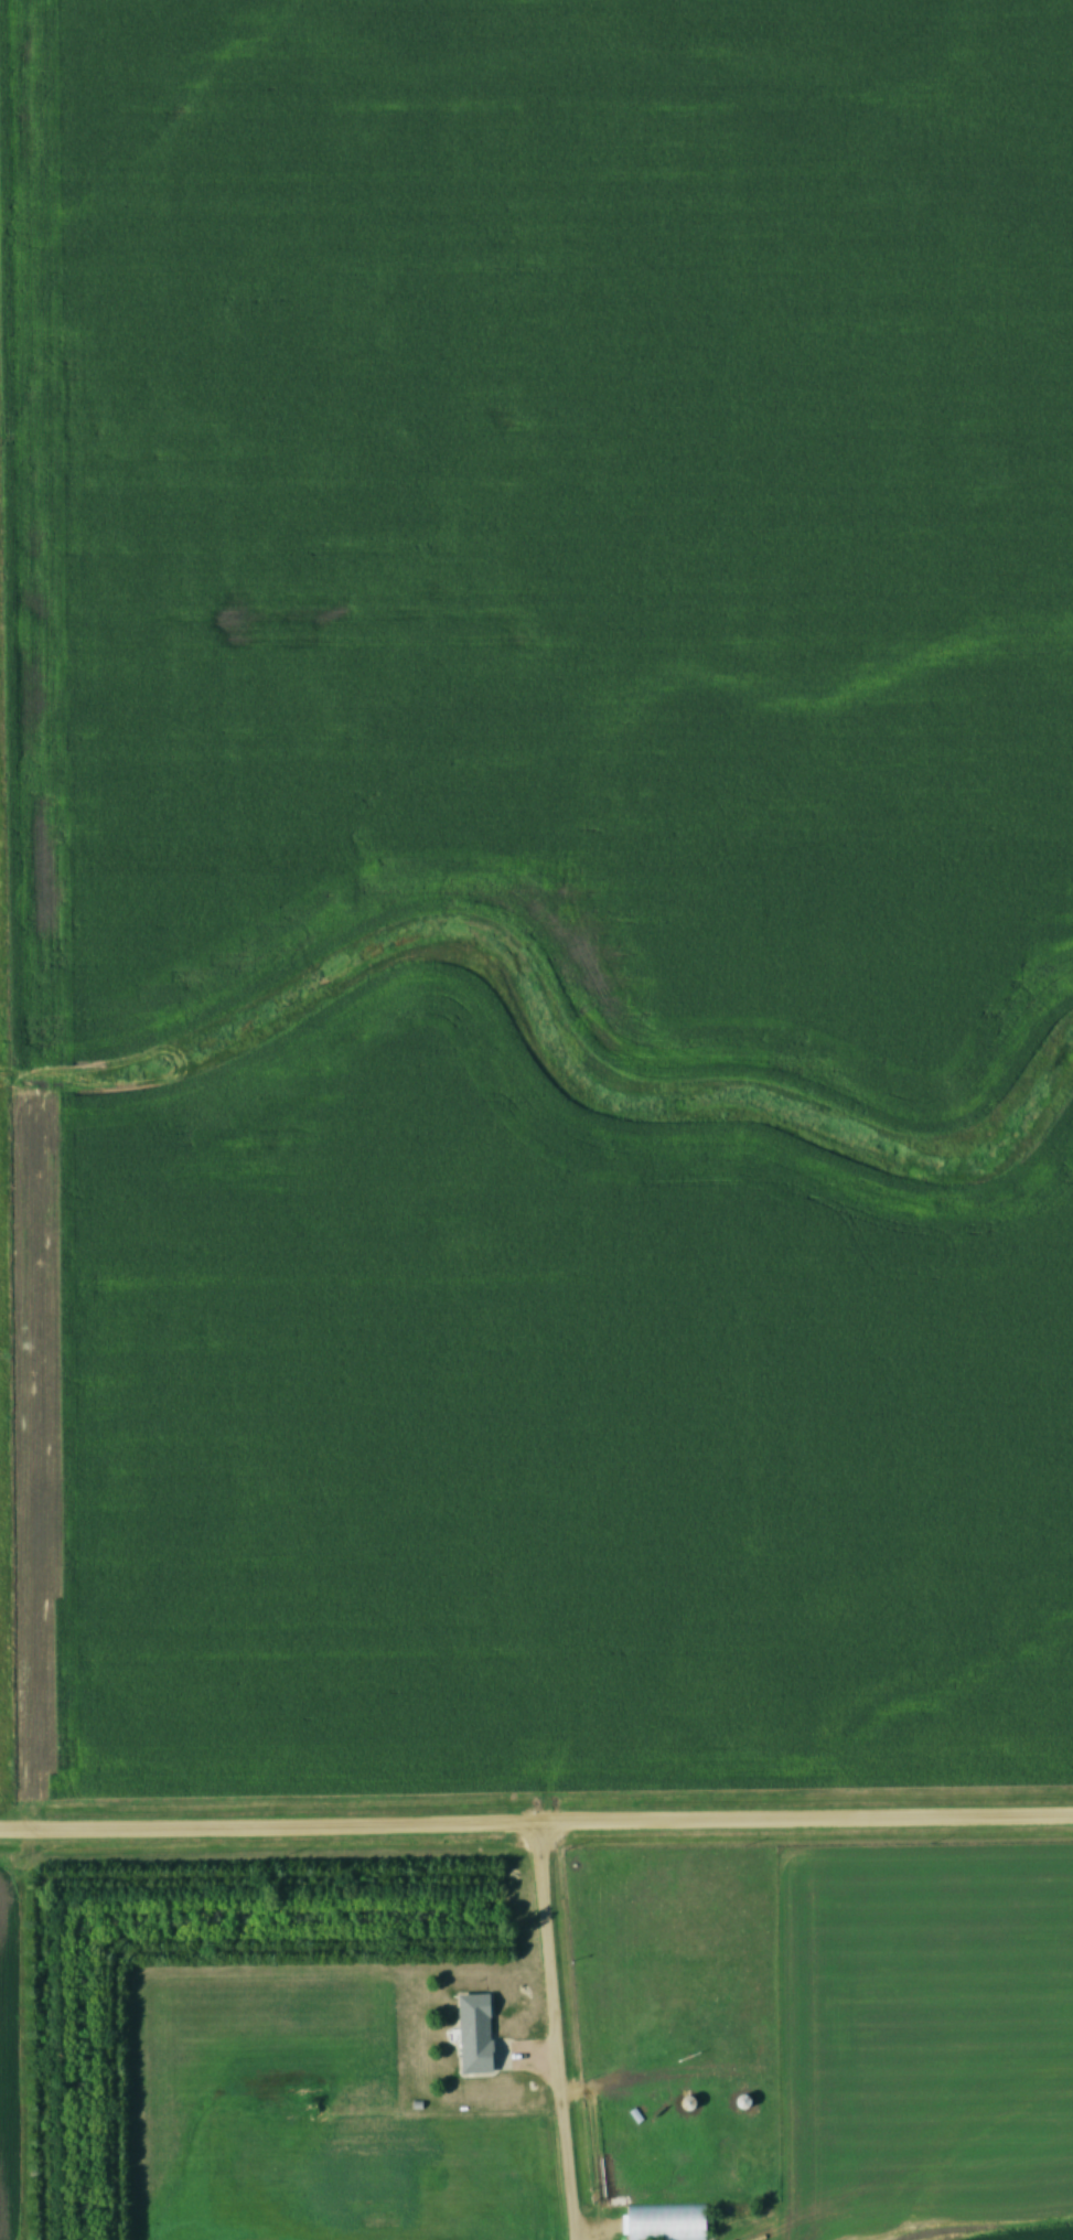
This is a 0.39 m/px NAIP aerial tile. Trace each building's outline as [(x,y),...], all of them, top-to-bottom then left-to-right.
[(459,1996),(460,2075),(491,2074),(490,1995),(459,1996)] [(695,2106),(689,2096),(679,2102),(685,2112),(695,2106)] [(706,2204),(625,2205),(626,2239),(707,2239),(706,2204)]
